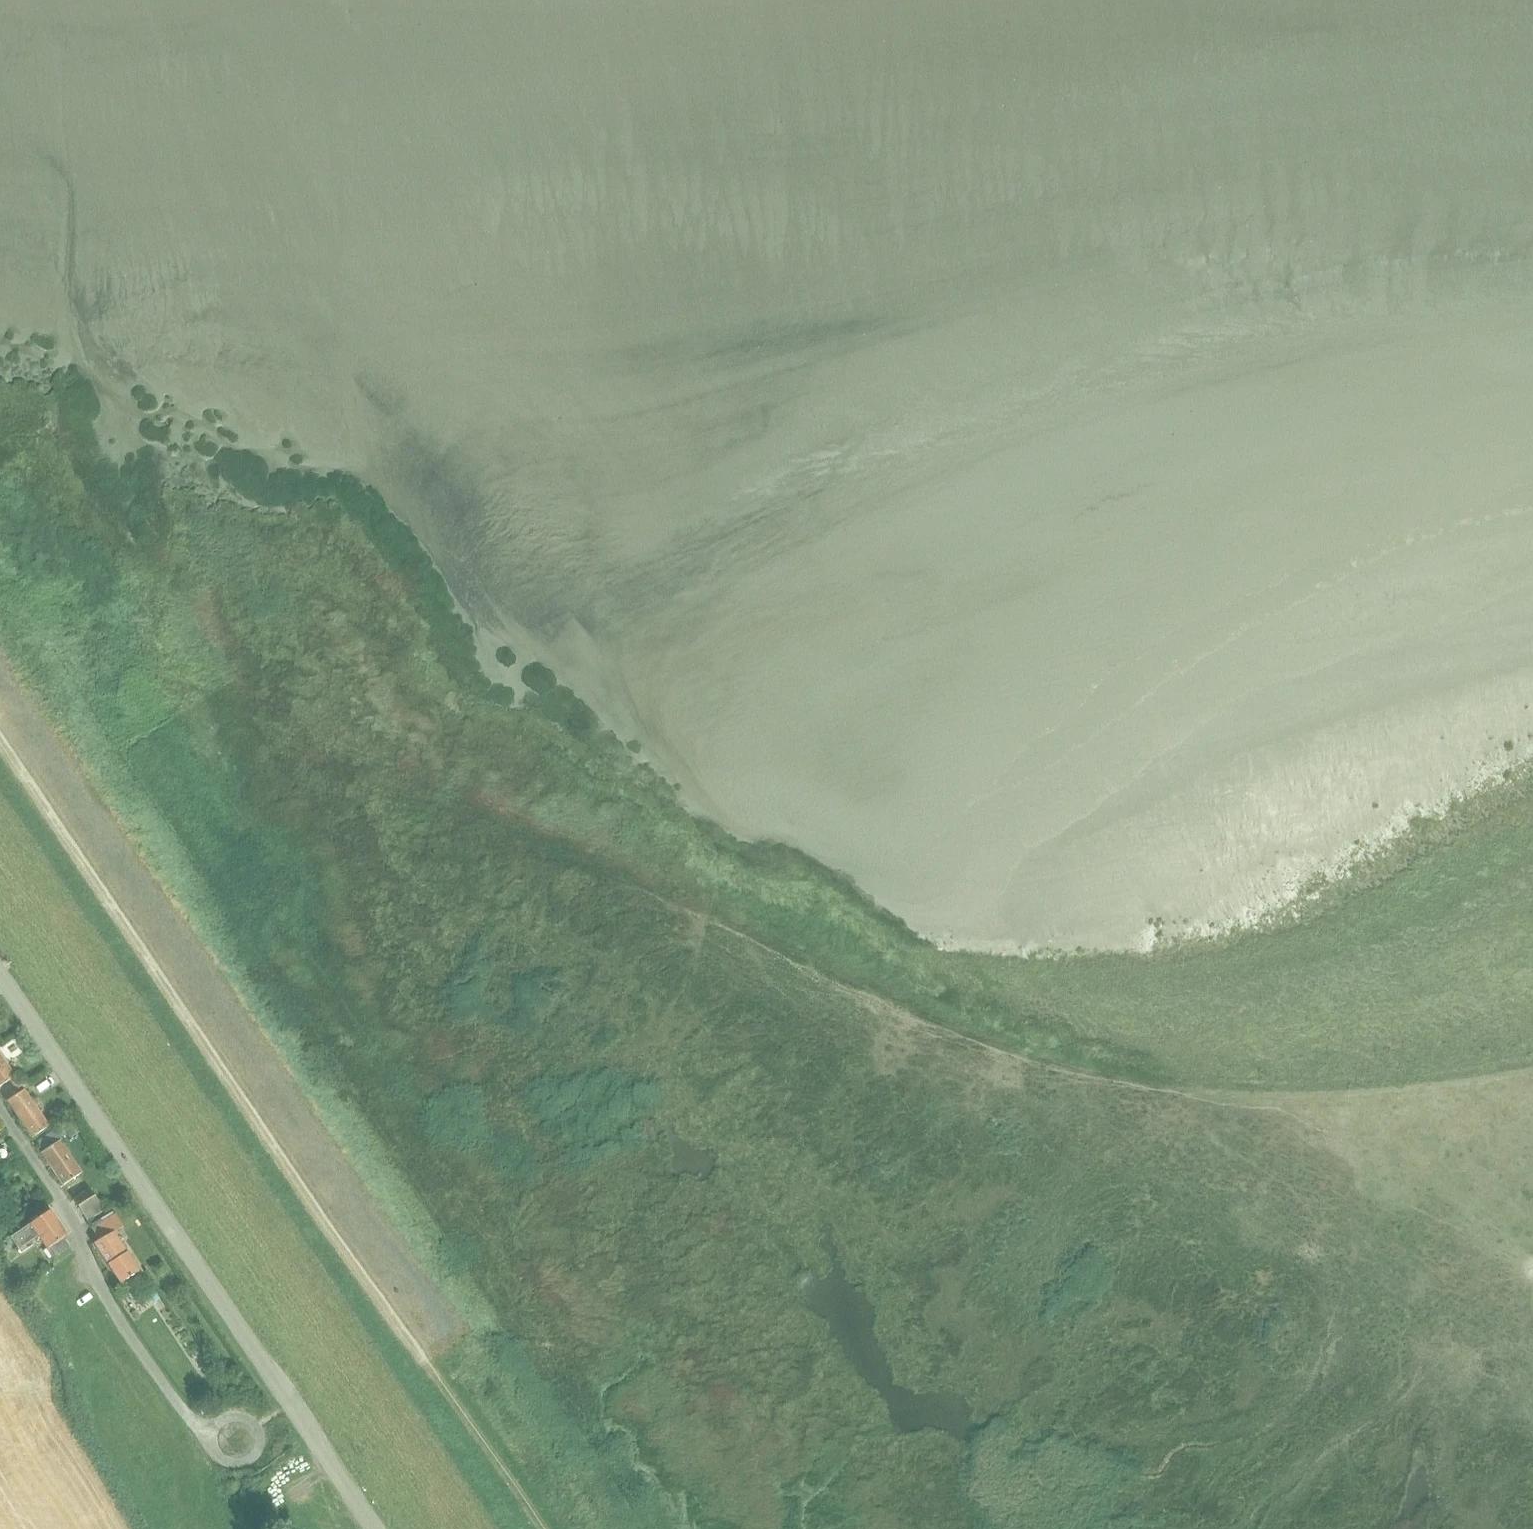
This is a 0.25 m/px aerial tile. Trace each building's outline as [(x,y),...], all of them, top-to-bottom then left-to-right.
[(10,1079),(17,1089),(26,1083),(19,1073),(15,1076),(0,1054),(0,1087),(10,1079)] [(33,1138),(49,1126),(25,1090),(8,1101),(33,1138)] [(74,1119),(63,1127),(69,1136),(81,1128),(74,1119)] [(57,1129),(38,1141),(45,1151),(42,1153),(64,1185),(82,1173),(61,1141),(64,1139),(57,1129)] [(91,1189),(74,1200),(87,1221),(105,1209),(91,1189)] [(132,1207),(122,1212),(128,1226),(138,1222),(132,1207)] [(51,1210),(11,1238),(20,1250),(39,1236),(55,1259),(70,1248),(64,1238),(68,1235),(51,1210)] [(93,1228),(91,1228),(96,1236),(99,1241),(99,1240),(114,1231),(123,1226),(116,1214),(93,1228)] [(114,1231),(99,1240),(99,1241),(95,1243),(121,1283),(140,1271),(114,1231)]
